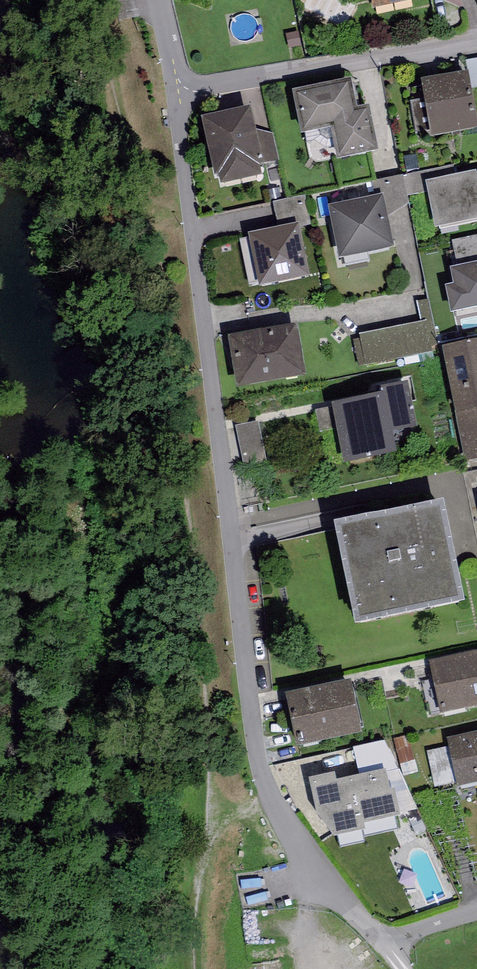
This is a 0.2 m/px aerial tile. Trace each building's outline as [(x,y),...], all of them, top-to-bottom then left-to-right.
[(373,8),(412,0),(371,0),(373,8)] [(422,82),(431,138),(476,131),(476,125),(469,75),(422,82)] [(351,81),(292,93),(301,137),(330,131),(337,163),(378,154),(369,108),(357,111),(351,81)] [(251,109),(202,119),(214,178),(218,177),(221,187),(263,178),(258,154),(260,153),(251,109)] [(425,183),(435,231),(476,222),(476,175),(476,173),(425,183)] [(384,196),(328,207),(339,260),(395,249),(384,196)] [(299,225),(300,228),(311,226),(306,197),(275,203),(279,229),(299,225)] [(299,225),(279,229),(249,235),(260,289),(310,279),(300,228),(299,225)] [(476,256),(476,235),(458,239),(461,259),(476,256)] [(451,270),(454,285),(446,287),(452,315),(476,309),(476,264),(451,270)] [(359,332),(366,365),(438,350),(431,318),(359,332)] [(297,326),(228,338),(237,390),(306,378),(297,326)] [(444,348),(464,462),(476,460),(476,342),(444,348)] [(385,396),(332,406),(343,466),(397,457),(392,433),(416,429),(408,384),(384,388),(385,396)] [(263,420),(243,422),(247,457),(267,455),(263,420)] [(443,505),(334,528),(355,628),(464,605),(443,505)] [(429,662),(440,714),(476,706),(476,653),(429,662)] [(351,682),(286,696),(297,749),(361,735),(351,682)] [(448,740),(457,786),(476,782),(476,734),(448,740)] [(386,771),(337,782),(335,774),(308,780),(319,828),(333,840),(366,832),(364,826),(401,817),(395,791),(390,791),(386,771)]
